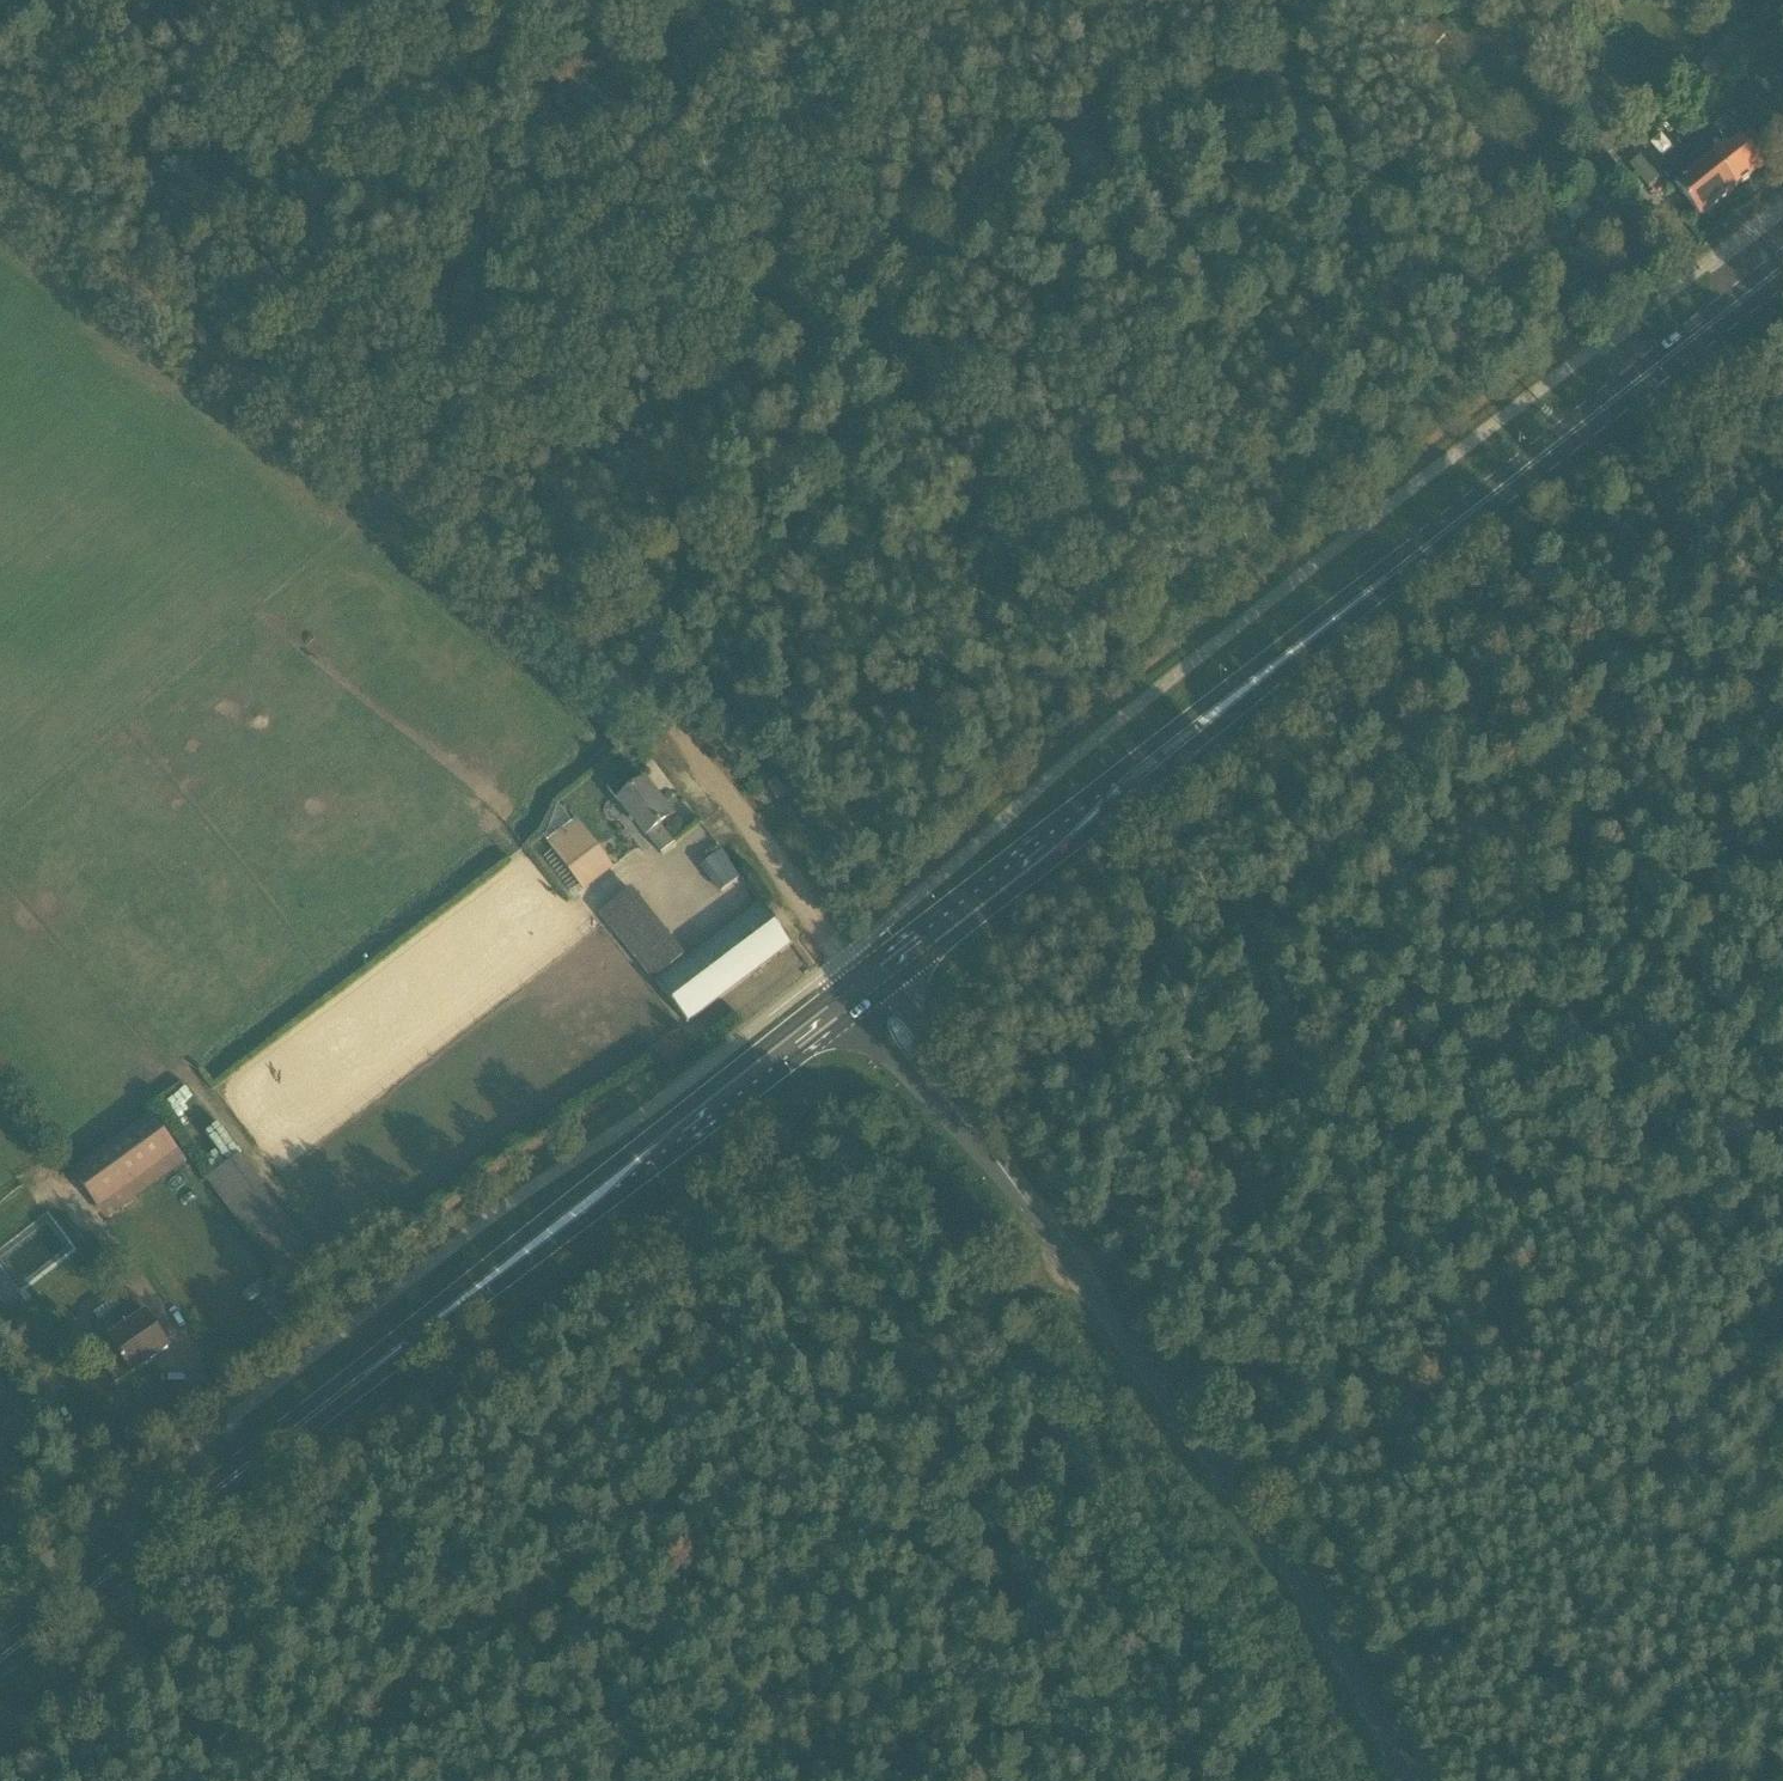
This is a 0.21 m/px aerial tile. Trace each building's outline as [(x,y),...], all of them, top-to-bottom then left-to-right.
[(1713,155),(1714,155),(1739,187),(1764,167),(1739,134),(1739,135),(1729,118),(1719,126),(1715,121),(1704,128),(1705,129),(1698,135),(1713,155)] [(1701,217),(1739,187),(1714,155),(1713,155),(1702,164),(1694,151),(1682,160),(1666,172),(1701,217)] [(1643,156),(1631,165),(1649,188),(1661,178),(1643,156)] [(643,841),(657,859),(676,844),(662,826),(674,817),(636,767),(617,782),(610,788),(648,838),(643,841)] [(777,779),(767,786),(777,800),(787,793),(777,779)] [(578,818),(547,840),(584,891),(614,869),(578,818)] [(669,874),(699,854),(691,843),(662,863),(669,874)] [(704,865),(700,867),(719,894),(723,891),(742,877),(723,850),(704,865)] [(654,982),(687,956),(633,888),(600,914),(654,982)] [(688,1024),(792,945),(793,944),(763,904),(657,983),(688,1024)] [(179,1153),(165,1133),(152,1115),(73,1171),(101,1209),(179,1153)] [(321,1263),(306,1244),(240,1156),(209,1179),(290,1287),(321,1263)] [(113,1340),(95,1352),(117,1384),(169,1348),(129,1290),(96,1312),(113,1340)]
